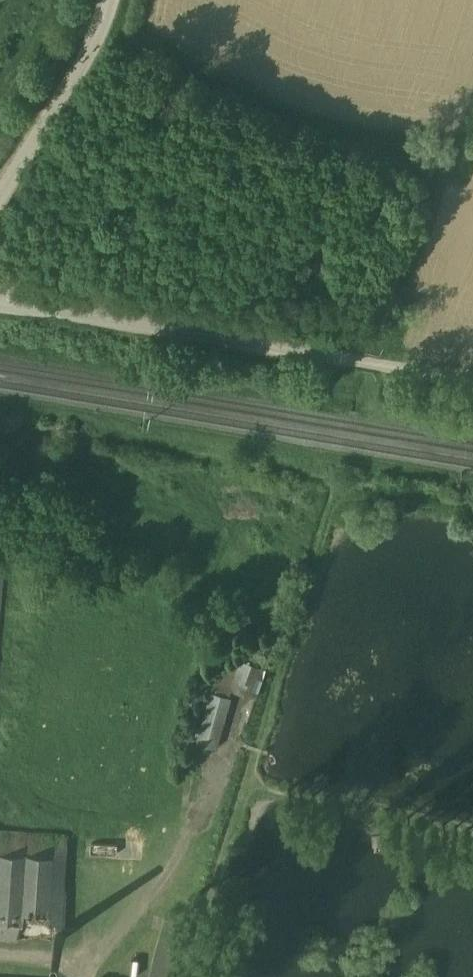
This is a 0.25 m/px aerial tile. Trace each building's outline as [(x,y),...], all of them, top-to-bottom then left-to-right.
[(223,741),(230,693),(211,690),(204,738),(223,741)] [(53,935),(54,931),(57,929),(61,928),(65,930),(65,921),(68,889),(64,889),(69,834),(0,828),(0,931),(53,935)]
